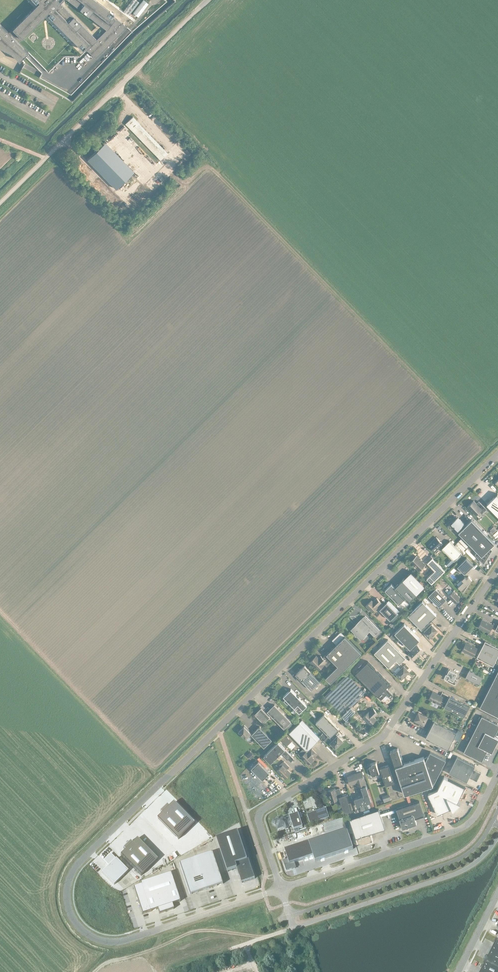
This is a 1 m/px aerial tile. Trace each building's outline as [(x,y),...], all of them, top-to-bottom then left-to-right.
[(8,31),(0,23),(0,44),(9,50),(11,48),(21,58),(28,51),(19,42),(18,41),(48,11),(50,12),(49,13),(50,13),(50,12),(52,14),(82,45),(83,45),(85,47),(84,47),(84,48),(85,47),(93,55),(99,49),(101,52),(104,49),(103,48),(106,45),(107,46),(127,26),(115,18),(113,16),(113,15),(110,14),(110,13),(93,0),(69,0),(107,29),(97,39),(61,3),(63,0),(38,0),(39,1),(34,7),(9,32),(8,31)] [(129,14),(139,1),(137,0),(131,0),(123,10),(129,14)] [(133,12),(138,16),(148,3),(144,0),(143,0),(133,12)] [(168,152),(133,116),(125,123),(160,160),(168,152)] [(487,504),(497,515),(497,494),(497,493),(487,504)] [(467,506),(476,515),(479,511),(481,513),(486,509),(480,502),(478,504),(477,503),(476,503),(473,500),(467,506)] [(459,528),(460,530),(464,526),(463,524),(464,523),(460,519),(459,520),(457,518),(452,522),(448,525),(451,529),(454,525),(458,529),(459,528)] [(460,530),(458,531),(478,551),(475,553),(479,558),(481,558),(482,558),(482,559),(484,559),(484,558),(485,558),(488,554),(491,549),(490,547),(495,543),(471,519),(464,526),(460,530)] [(438,548),(443,544),(436,537),(431,541),(432,542),(428,545),(435,551),(438,548)] [(450,540),(442,548),(451,557),(445,563),(448,566),(454,561),(462,553),(450,540)] [(423,566),(424,565),(424,563),(423,562),(422,562),(416,556),(411,561),(418,569),(421,566),(423,566)] [(427,562),(435,570),(427,578),(432,583),(445,570),(432,557),(427,562)] [(466,557),(457,566),(464,573),(473,565),(466,557)] [(411,571),(395,587),(405,598),(409,601),(425,585),(411,571)] [(465,585),(472,579),(468,576),(467,577),(465,576),(461,579),(463,581),(458,586),(463,592),(467,586),(466,586),(465,585)] [(395,587),(391,583),(385,590),(399,604),(405,598),(395,587)] [(428,595),(439,606),(446,599),(435,588),(428,595)] [(460,597),(453,590),(448,595),(455,602),(460,597)] [(371,600),(366,605),(372,612),(378,606),(377,606),(381,602),(376,597),(374,600),(375,601),(374,602),(371,600)] [(408,615),(422,629),(436,615),(422,601),(408,615)] [(380,609),(390,619),(397,612),(387,602),(380,609)] [(360,622),(358,624),(365,632),(367,630),(373,636),(379,630),(365,616),(359,621),(360,622)] [(482,619),(478,627),(489,632),(492,626),(496,627),(497,625),(493,623),(492,624),(482,619)] [(365,632),(358,624),(357,623),(352,628),(361,637),(366,633),(365,632)] [(395,632),(410,648),(411,646),(413,648),(409,652),(415,658),(423,650),(417,644),(417,645),(415,643),(419,638),(404,623),(395,632)] [(429,637),(434,632),(437,630),(432,624),(424,632),(429,637)] [(338,665),(325,677),(330,682),(361,652),(341,631),(332,640),(336,644),(326,653),(338,665)] [(396,659),(399,663),(405,657),(388,639),(374,652),(388,667),(396,659)] [(493,665),(497,655),(497,647),(485,641),(477,657),(493,665)] [(466,652),(473,655),(477,648),(466,643),(462,650),(463,651),(464,651),(464,652),(465,652),(466,652)] [(316,655),(310,661),(318,669),(324,663),(326,666),(332,661),(325,655),(322,657),(320,655),(318,657),(316,655)] [(368,661),(355,673),(377,695),(386,687),(390,683),(368,661)] [(409,671),(407,669),(409,667),(406,664),(404,665),(396,673),(397,674),(397,675),(397,676),(398,677),(399,677),(400,677),(401,678),(409,671)] [(299,670),(296,674),(302,680),(310,671),(304,665),(302,668),(301,668),(299,670)] [(465,677),(479,684),(483,675),(470,668),(465,677)] [(448,677),(446,680),(455,685),(457,679),(454,678),(456,673),(449,669),(449,670),(448,669),(444,676),(448,677)] [(480,707),(497,716),(497,670),(480,707)] [(310,671),(302,680),(311,689),(320,681),(310,671)] [(347,674),(323,697),(341,715),(346,720),(355,711),(350,707),(365,692),(347,674)] [(386,687),(377,695),(381,699),(381,698),(386,693),(390,697),(393,693),(386,687)] [(283,696),(299,712),(307,705),(291,688),(290,689),(291,690),(289,692),(288,691),(283,696)] [(432,691),(429,698),(432,700),(431,701),(435,702),(435,701),(439,703),(440,700),(445,703),(448,695),(442,692),(440,695),(432,691)] [(444,706),(464,716),(469,706),(449,696),(444,706)] [(268,711),(271,714),(284,727),(290,721),(274,704),(268,710),(268,711)] [(263,721),(271,714),(268,711),(268,710),(266,708),(264,710),(261,708),(253,715),(254,716),(256,714),(263,721)] [(373,716),(369,712),(368,711),(363,716),(370,724),(376,719),(373,716)] [(418,712),(415,719),(420,722),(418,725),(426,729),(429,722),(428,721),(429,717),(418,712)] [(316,722),(330,736),(338,728),(324,714),(316,722)] [(494,736),(497,728),(497,724),(482,716),(463,752),(482,761),(487,750),(492,752),(494,747),(493,746),(495,742),(496,743),(497,739),(497,738),(494,736)] [(434,720),(425,737),(448,748),(456,731),(434,720)] [(289,732),(307,750),(317,740),(300,722),(289,732)] [(241,728),(239,731),(246,738),(248,735),(251,738),(253,736),(251,734),(252,734),(246,728),(247,728),(244,724),(241,727),(241,728)] [(251,734),(253,736),(264,747),(272,739),(259,726),(252,734),(251,734)] [(330,742),(335,747),(342,740),(340,737),(342,735),(338,732),(336,734),(337,735),(330,742)] [(264,755),(270,762),(281,752),(291,761),(294,758),(285,749),(285,748),(278,741),(264,755)] [(313,758),(311,756),(313,755),(316,753),(311,748),(308,752),(306,751),(301,756),(308,764),(313,758)] [(390,750),(395,766),(399,764),(399,763),(401,762),(402,762),(397,748),(390,750)] [(399,764),(395,766),(404,794),(433,784),(446,759),(430,751),(427,756),(424,757),(424,756),(401,764),(401,762),(399,763),(399,764)] [(457,756),(449,772),(467,781),(468,777),(476,781),(478,778),(477,778),(478,775),(479,775),(481,772),(473,768),(475,765),(457,756)] [(269,772),(258,760),(251,767),(262,779),(269,772)] [(277,770),(285,778),(290,772),(287,769),(289,766),(284,761),(279,765),(280,767),(277,770)] [(370,767),(367,768),(368,774),(372,773),(372,774),(379,772),(376,761),(371,763),(371,764),(369,765),(370,767)] [(389,764),(380,767),(385,785),(394,782),(389,764)] [(350,784),(360,781),(361,785),(365,783),(361,771),(348,776),(350,784)] [(437,789),(428,793),(437,814),(452,807),(453,810),(454,807),(457,804),(460,803),(457,801),(465,787),(444,776),(437,789)] [(361,786),(364,795),(354,798),(357,805),(369,801),(371,801),(367,789),(366,785),(361,786)] [(338,798),(339,798),(338,796),(342,795),(339,787),(335,789),(335,788),(328,790),(331,801),(338,798)] [(369,788),(367,789),(371,801),(369,801),(370,807),(375,805),(369,788)] [(342,795),(338,796),(339,798),(344,813),(352,810),(346,793),(342,795)] [(317,808),(314,798),(313,798),(314,799),(310,800),(309,800),(310,801),(307,802),(303,803),(306,811),(312,809),(313,810),(313,809),(317,808)] [(416,823),(415,818),(424,815),(419,801),(396,808),(399,818),(402,828),(406,826),(407,827),(408,826),(416,823)] [(161,812),(163,814),(158,819),(178,840),(195,824),(175,802),(170,807),(168,805),(161,812)] [(385,828),(378,808),(350,818),(358,845),(373,840),(371,833),(385,828)] [(326,809),(307,815),(310,825),(329,819),(326,809)] [(287,823),(288,826),(292,825),(294,830),(303,827),(298,814),(289,817),(291,822),(287,823)] [(288,829),(289,827),(288,826),(287,823),(285,817),(274,821),(273,823),(273,825),(275,826),(276,825),(278,830),(284,828),(284,829),(286,830),(288,829)] [(288,860),(283,861),(286,871),(296,868),(295,863),(314,857),(315,862),(353,849),(347,830),(309,842),(285,850),(288,860)] [(238,832),(216,839),(228,872),(237,869),(241,881),(244,883),(255,879),(248,858),(248,860),(247,861),(238,832)] [(125,851),(121,855),(141,876),(158,860),(137,839),(132,844),(130,842),(123,849),(125,851)] [(213,853),(196,858),(207,890),(223,884),(213,853)] [(128,872),(111,854),(105,859),(108,862),(106,863),(109,866),(102,873),(114,885),(128,872)] [(196,858),(179,864),(190,895),(207,890),(196,858)] [(133,888),(142,915),(158,909),(159,914),(174,909),(172,905),(180,902),(171,874),(140,884),(141,886),(133,888)] [(497,942),(496,945),(495,944),(487,960),(488,961),(487,963),(486,963),(485,963),(487,964),(485,966),(484,966),(481,971),(497,971),(497,942)]
